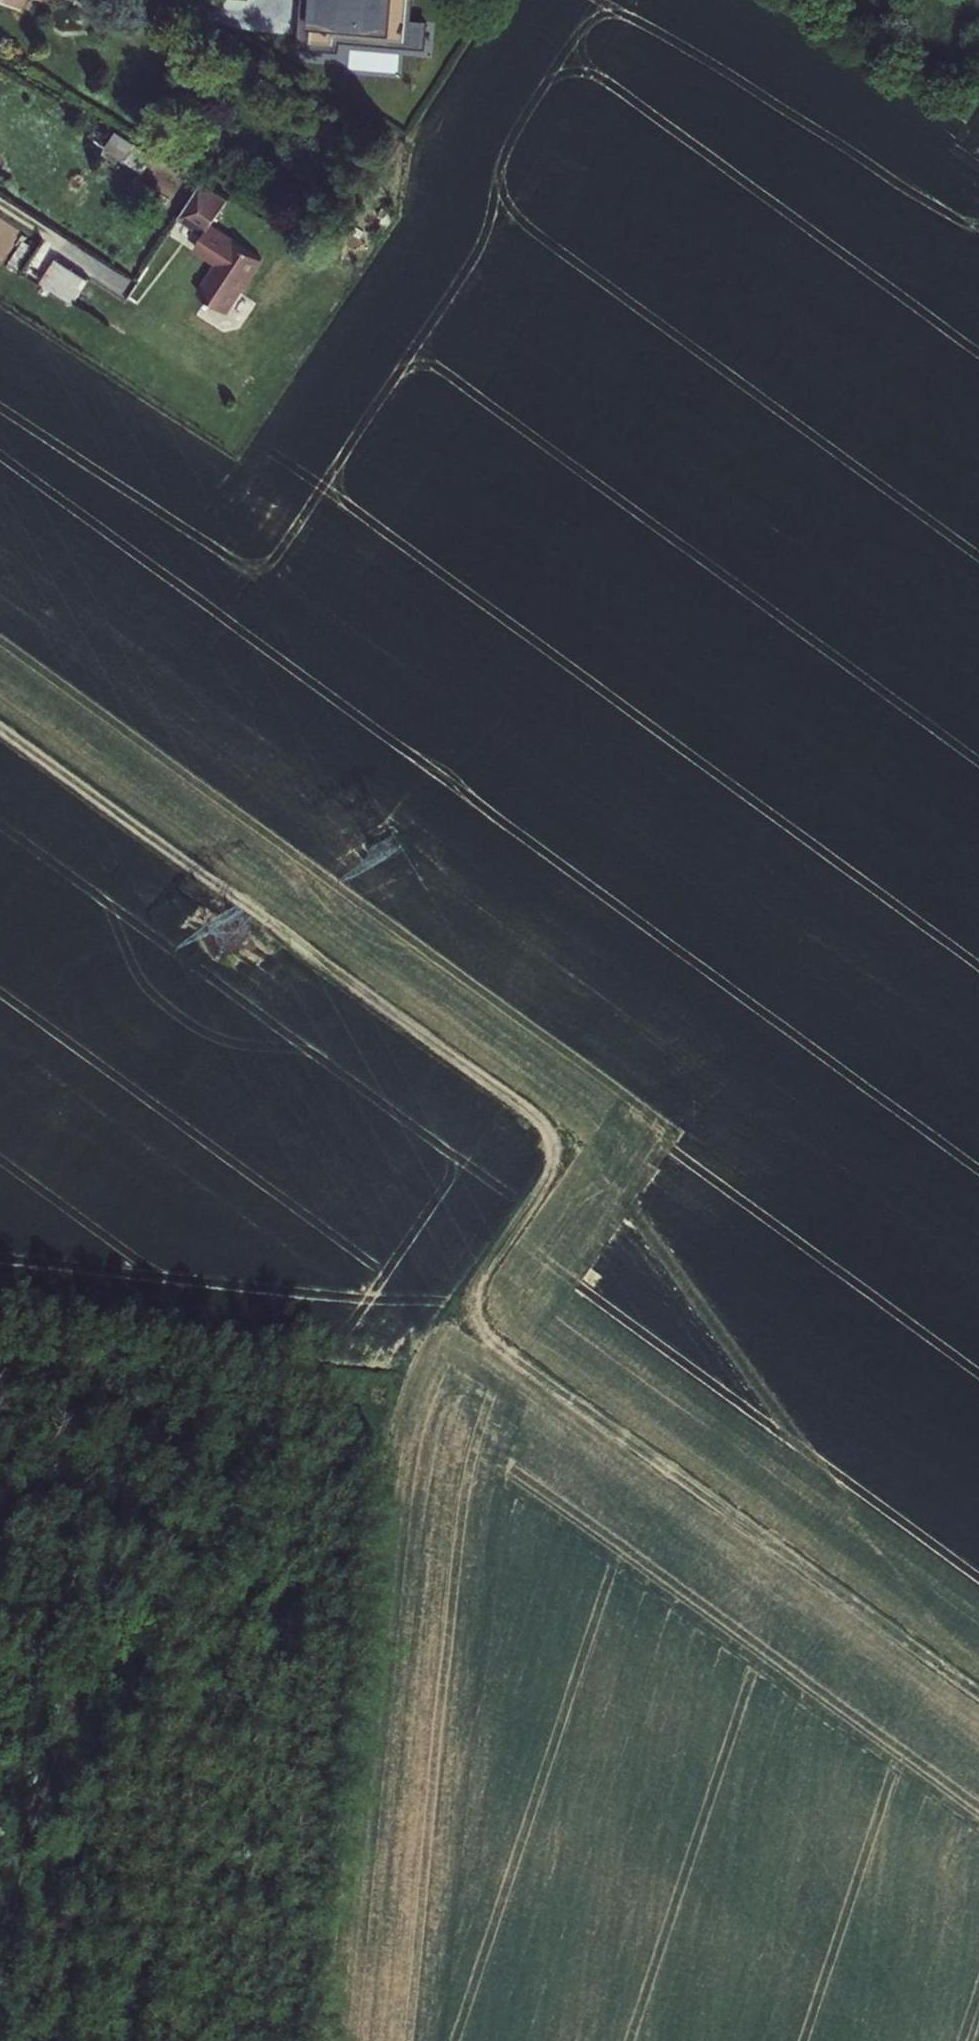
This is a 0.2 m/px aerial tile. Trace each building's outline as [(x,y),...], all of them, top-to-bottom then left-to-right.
[(413,0),(303,0),(300,39),(426,49),(429,19),(412,18),(413,0)] [(195,186),(174,218),(199,234),(189,250),(212,265),(194,296),(224,313),(258,258),(208,228),(223,202),(195,186)]
